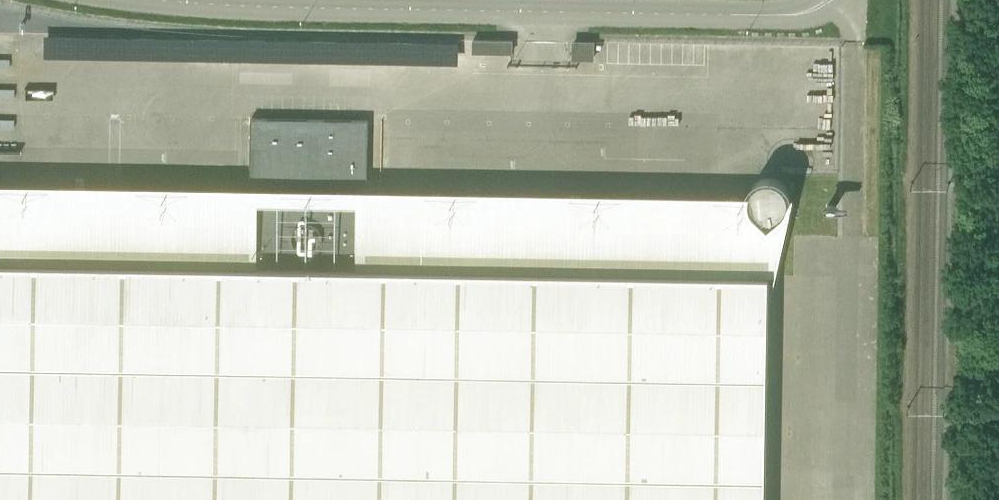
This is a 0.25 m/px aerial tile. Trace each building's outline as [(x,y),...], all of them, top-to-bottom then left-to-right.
[(512,58),(513,35),(476,35),(475,58),(512,58)] [(573,58),(594,59),(594,43),(574,42),(573,58)] [(310,119),(251,118),(249,266),(121,264),(121,242),(91,242),(90,263),(0,262),(0,499),(765,499),(769,275),(711,274),(711,252),(691,252),(691,273),(552,271),(553,250),(537,249),(536,271),(395,268),(395,247),(379,247),(378,268),(365,268),(368,120),(310,119)]
